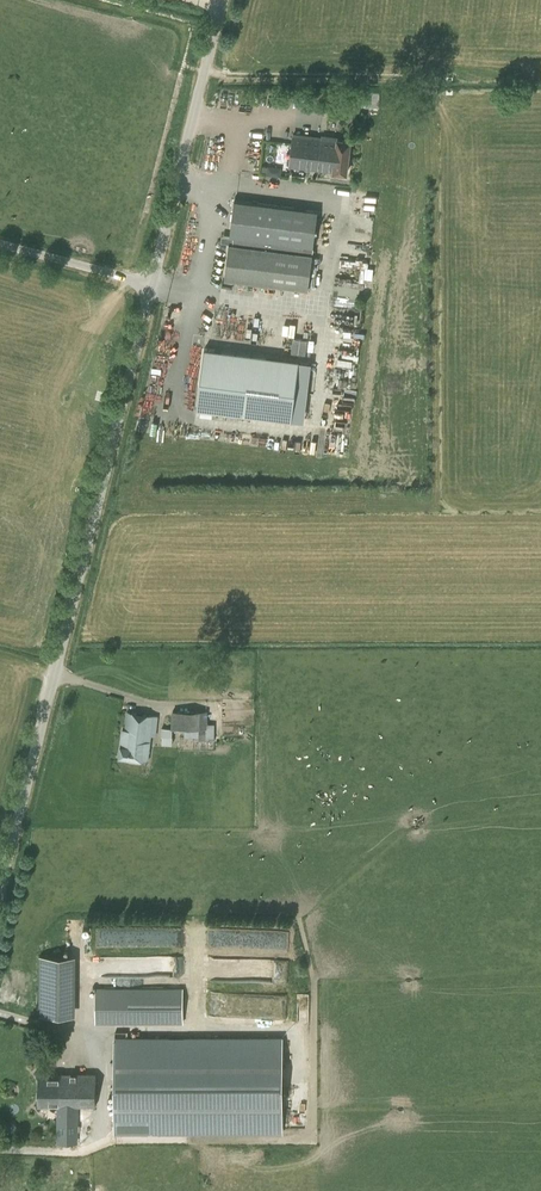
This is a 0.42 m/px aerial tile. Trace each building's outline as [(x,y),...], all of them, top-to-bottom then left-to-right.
[(351,102),(354,109),(361,105),(357,98),(351,102)] [(333,172),(346,173),(351,141),(322,137),(322,138),(294,135),(290,165),(333,171),(333,172)] [(234,200),(230,236),(234,236),(233,243),(229,243),(224,279),(307,290),(318,211),(234,200)] [(313,353),(313,345),(307,344),(307,338),(292,337),(291,352),(313,353)] [(196,408),(292,420),(299,361),(204,348),(196,408)] [(173,728),(161,728),(161,736),(172,736),(172,735),(173,735),(173,729),(184,729),(184,736),(198,736),(198,739),(214,739),(214,726),(206,726),(206,711),(173,711),(173,728)] [(119,757),(147,761),(153,716),(127,712),(125,730),(123,730),(119,757)] [(70,955),(39,955),(39,1015),(70,1015),(70,955)] [(96,1023),(128,1022),(182,1022),(182,988),(96,989),(96,1023)] [(279,1129),(280,1040),(115,1039),(114,1128),(279,1129)] [(59,1142),(76,1142),(77,1106),(96,1106),(96,1074),(39,1074),(39,1105),(59,1105),(59,1142)]
